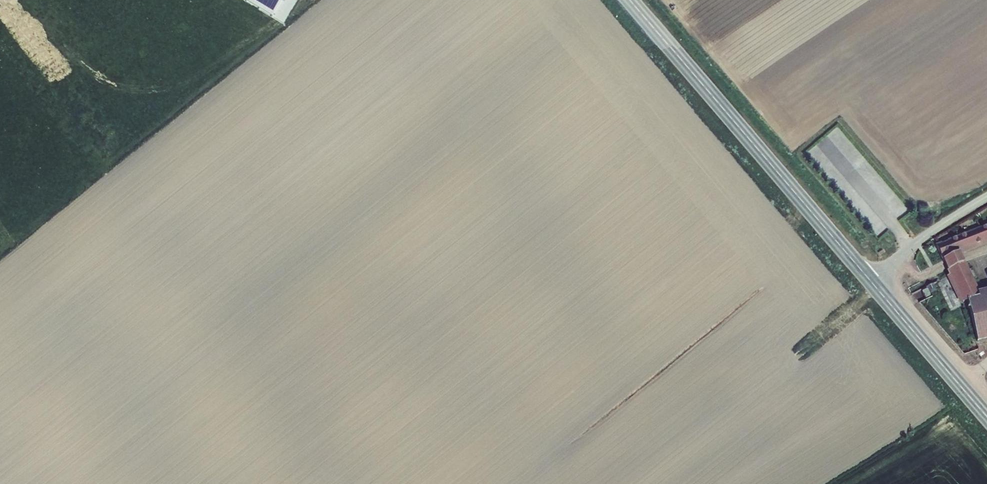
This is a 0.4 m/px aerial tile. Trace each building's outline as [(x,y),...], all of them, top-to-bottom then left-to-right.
[(945,260),(961,252),(959,249),(964,247),(964,249),(986,240),(986,225),(938,245),(945,260)] [(961,253),(986,243),(986,240),(964,249),(964,247),(959,249),(961,252),(961,253)] [(961,252),(945,260),(949,268),(965,261),(961,253),(961,252)] [(949,268),(953,275),(954,275),(965,300),(969,299),(971,308),(986,304),(986,290),(980,291),(965,261),(949,268)] [(935,283),(928,287),(931,293),(938,290),(935,283)] [(927,289),(922,291),(925,299),(930,297),(927,289)] [(971,308),(979,339),(986,337),(986,304),(971,308)]
